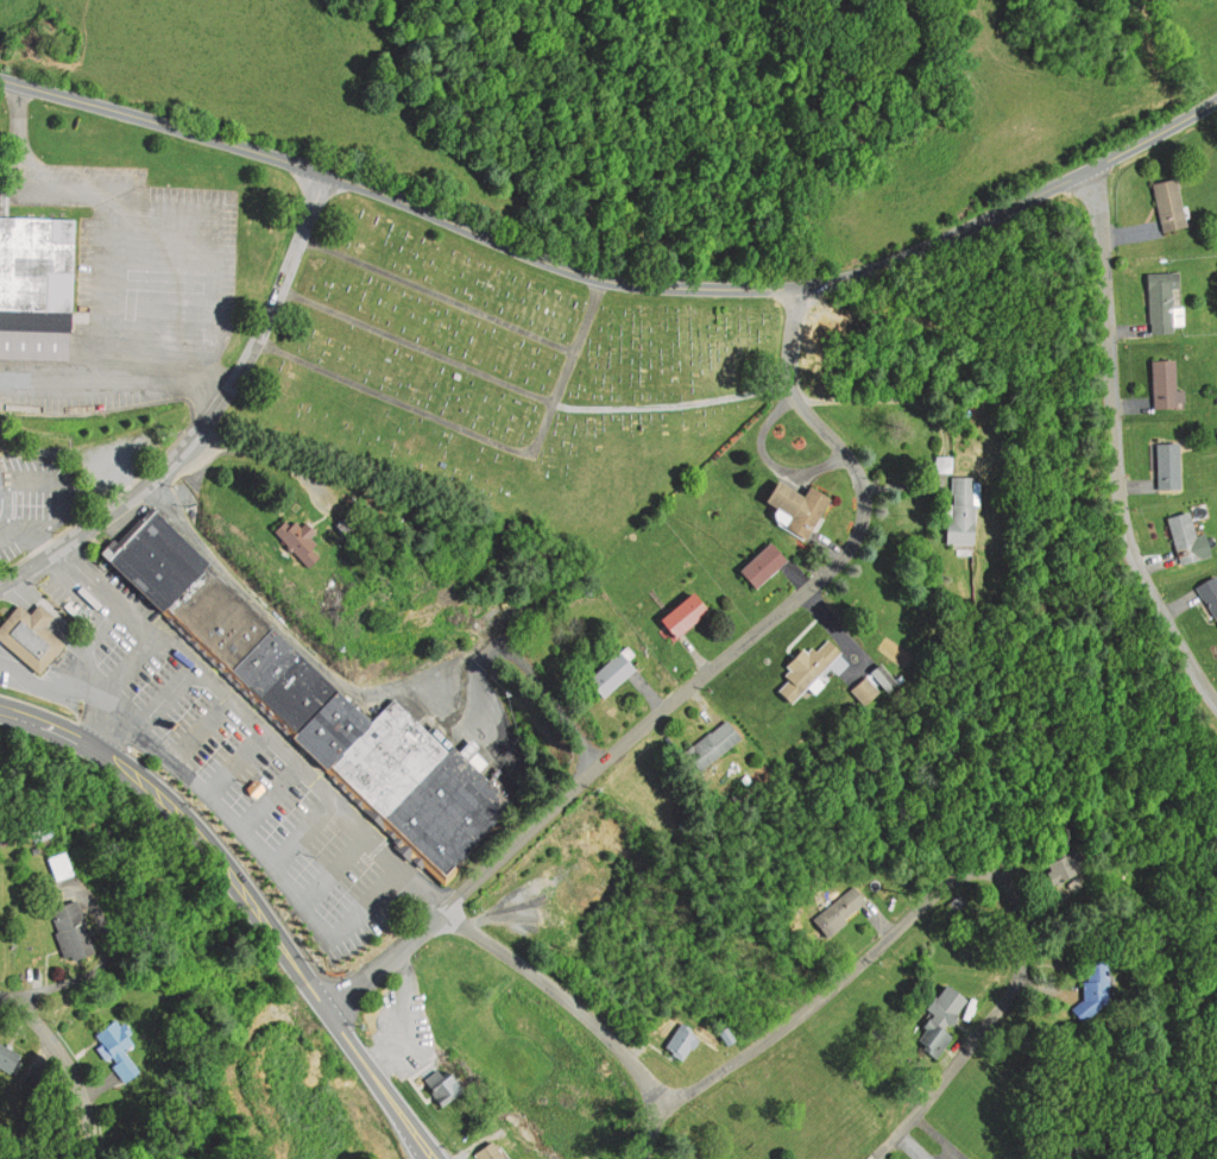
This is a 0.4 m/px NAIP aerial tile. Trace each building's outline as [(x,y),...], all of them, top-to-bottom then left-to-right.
[(1153,181),(1164,231),(1186,226),(1175,176),(1153,181)] [(78,330),(81,215),(0,213),(0,328),(78,330)] [(1146,270),(1149,333),(1173,332),(1173,322),(1181,321),(1181,307),(1171,307),(1169,286),(1178,286),(1178,269),(1146,270)] [(1152,359),(1154,407),(1177,405),(1174,358),(1152,359)] [(1156,440),(1158,487),(1179,486),(1178,440),(1156,440)] [(973,477),(972,542),(945,542),(946,502),(952,502),(953,477),(973,477)] [(761,498),(789,516),(783,525),(806,538),(831,498),(808,484),(801,496),(773,478),(761,498)] [(149,505),(206,561),(163,605),(155,613),(97,558),(149,505)] [(351,508),(334,524),(348,538),(365,521),(351,508)] [(1166,514),(1181,561),(1200,555),(1186,508),(1166,514)] [(271,527),(308,568),(321,556),(304,537),(313,530),(304,521),(299,525),(292,517),(288,522),(283,517),(271,527)] [(742,571),(760,589),(791,559),(773,541),(742,571)] [(206,561),(269,622),(225,666),(163,605),(206,561)] [(1216,575),(1216,577),(1216,622),(1197,586),(1216,575)] [(689,590),(658,617),(674,636),(706,609),(689,590)] [(45,673),(70,644),(48,625),(56,615),(43,604),(36,613),(24,604),(0,631),(0,633),(45,673)] [(225,666),(289,730),(333,686),(269,622),(225,666)] [(841,649),(790,705),(775,691),(794,670),(786,663),(803,644),(812,651),(827,635),(841,649)] [(619,647),(585,675),(603,698),(638,668),(619,647)] [(870,667),(888,687),(895,680),(877,660),(870,667)] [(864,675),(877,689),(862,703),(849,688),(864,675)] [(289,730),(284,735),(320,769),(324,764),(368,720),(333,686),(289,730)] [(368,720),(392,695),(447,749),(380,818),(324,764),(368,720)] [(724,718),(683,748),(699,768),(739,737),(724,718)] [(380,818),(440,875),(511,801),(452,744),(447,749),(380,818)] [(1080,848),(1047,863),(1057,886),(1090,870),(1080,848)] [(56,857),(63,878),(77,875),(70,852),(56,857)] [(853,886),(811,919),(825,938),(846,921),(843,915),(864,900),(853,886)] [(55,909),(72,959),(97,950),(80,900),(55,909)] [(1082,949),(1085,997),(1072,1007),(1082,1020),(1112,997),(1108,946),(1082,949)] [(954,1038),(938,1059),(913,1039),(934,1013),(923,1004),(944,980),(965,997),(941,1027),(954,1038)] [(99,1033),(133,1081),(145,1072),(130,1050),(140,1041),(122,1016),(99,1033)] [(679,1023),(663,1047),(681,1058),(696,1034),(679,1023)] [(18,1073),(0,1064),(0,1043),(27,1057),(18,1073)] [(422,1076),(441,1103),(459,1090),(440,1063),(422,1076)] [(482,1158),(505,1158),(492,1138),(475,1147),(482,1158)]
